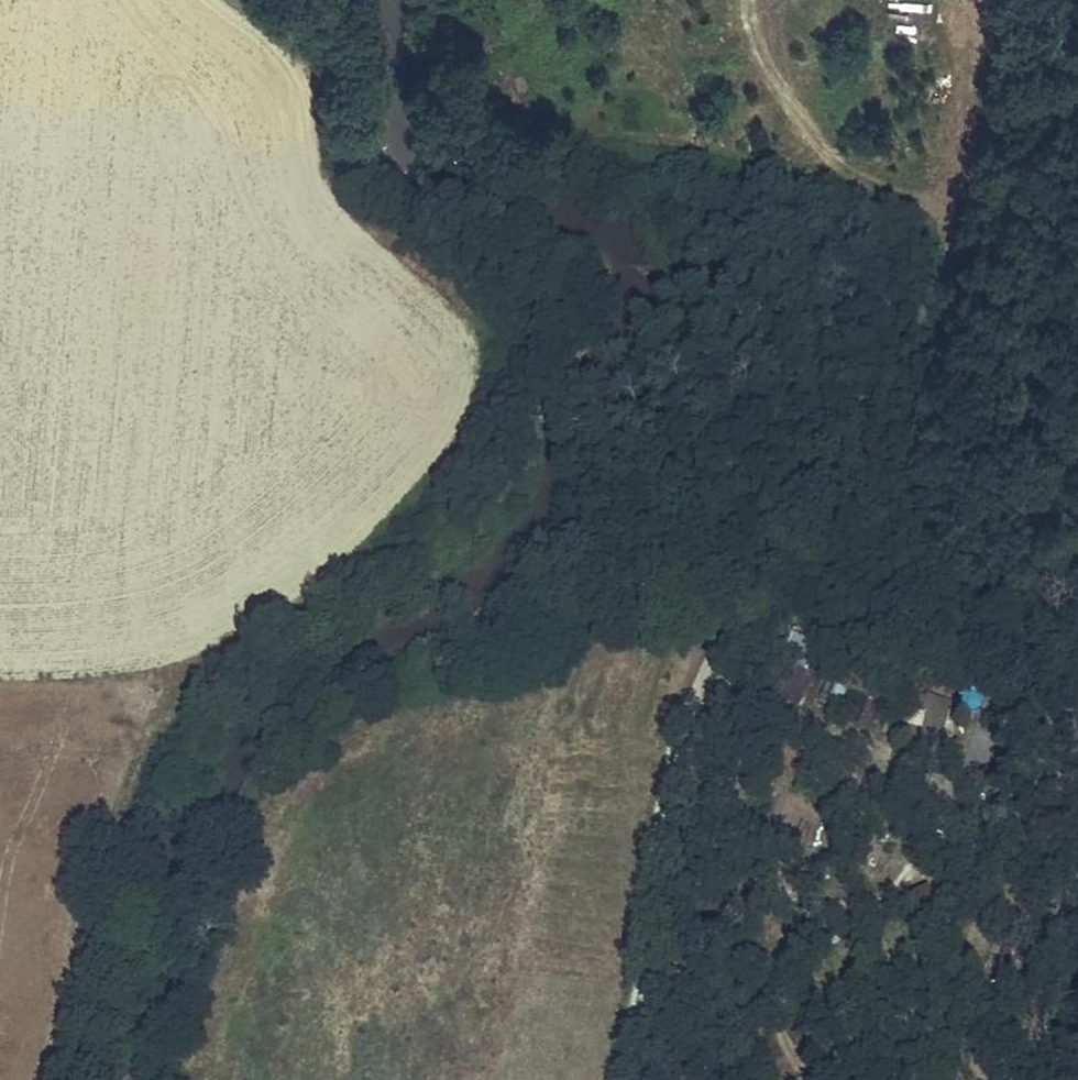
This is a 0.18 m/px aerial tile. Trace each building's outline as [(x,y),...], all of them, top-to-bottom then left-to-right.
[(765,691),(792,707),(809,678),(782,662),(765,691)] [(916,708),(908,737),(929,743),(934,745),(942,715),(916,708)]
